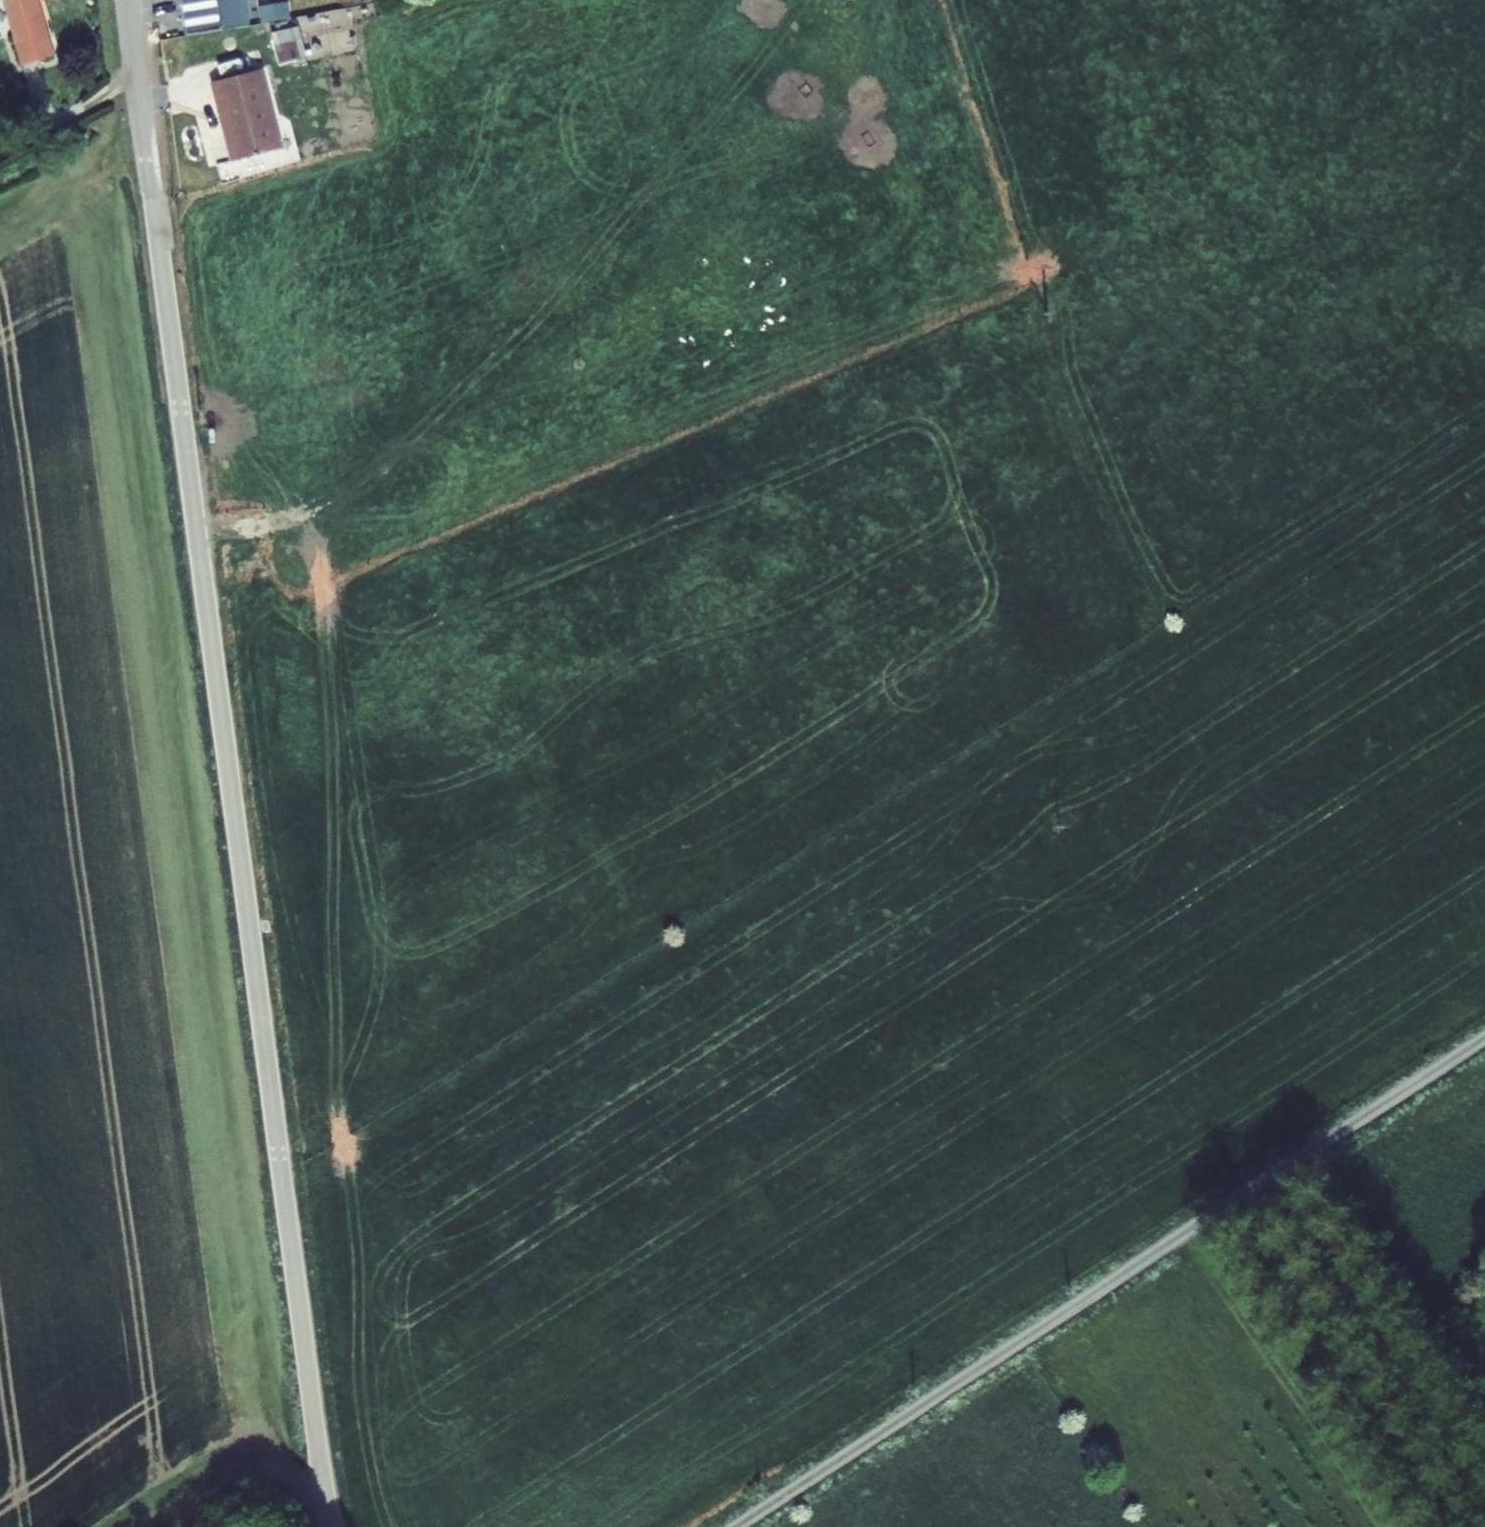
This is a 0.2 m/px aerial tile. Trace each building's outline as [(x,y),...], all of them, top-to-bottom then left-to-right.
[(25,57),(43,52),(28,0),(8,0),(25,57)] [(180,32),(246,21),(243,0),(175,0),(180,32)] [(275,45),(277,52),(280,63),(306,55),(305,51),(302,40),(301,37),(275,45)] [(213,80),(234,162),(280,150),(293,147),(287,123),(274,126),(259,68),(213,80)]
